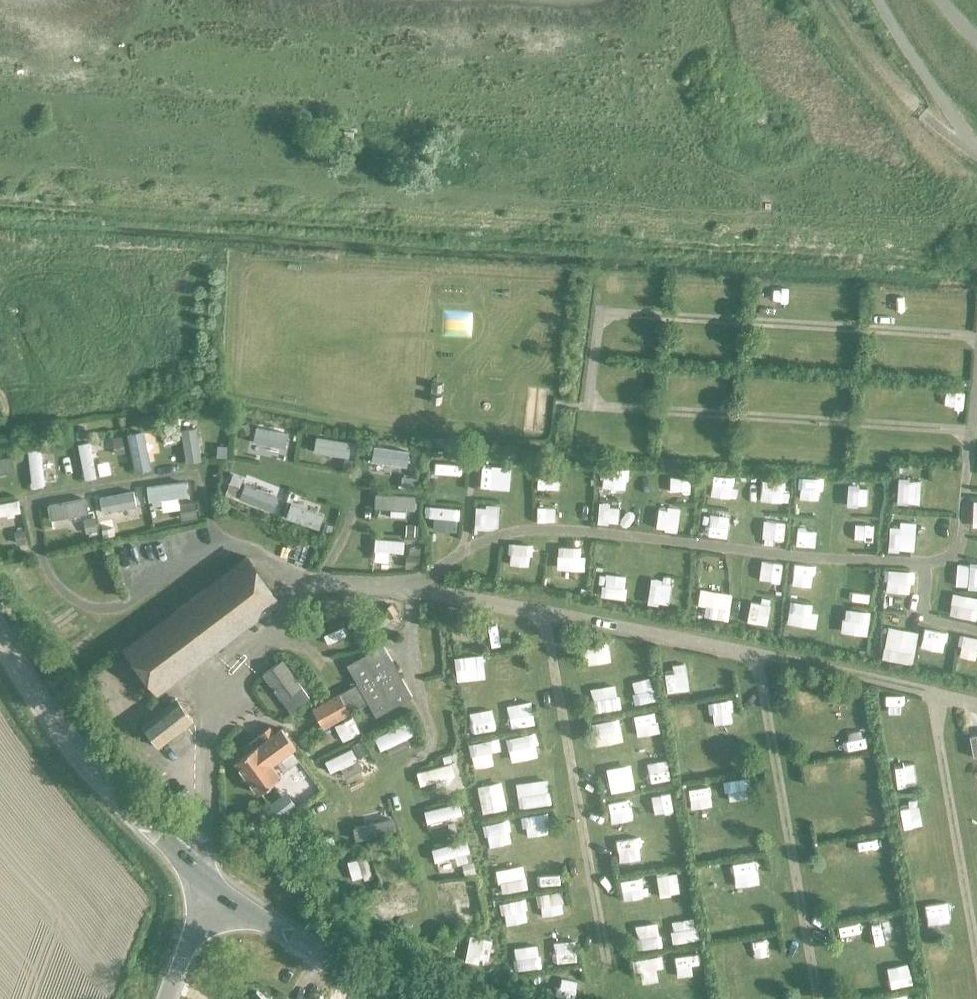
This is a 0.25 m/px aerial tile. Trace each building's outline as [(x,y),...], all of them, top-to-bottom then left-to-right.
[(202,460),(197,425),(181,428),(186,462),(202,460)] [(286,446),(289,431),(258,425),(255,440),(286,446)] [(220,461),(242,462),(244,430),(222,428),(220,461)] [(152,467),(144,429),(127,432),(135,470),(152,467)] [(351,457),(353,441),(317,436),(315,452),(351,457)] [(97,477),(90,440),(78,442),(84,479),(97,477)] [(407,466),(410,449),(374,443),(372,460),(407,466)] [(45,483),(40,446),(27,448),(32,484),(45,483)] [(12,455),(0,457),(0,472),(15,470),(12,455)] [(911,485),(911,462),(888,461),(888,485),(911,485)] [(424,466),(423,480),(451,482),(452,468),(424,466)] [(465,471),(464,492),(490,494),(492,472),(465,471)] [(546,496),(547,473),(526,472),(525,495),(546,496)] [(615,498),(617,474),(592,472),(591,497),(615,498)] [(418,476),(402,474),(401,486),(416,488),(418,476)] [(790,496),(810,497),(811,475),(792,474),(790,496)] [(776,499),(776,477),(752,476),(751,498),(776,499)] [(186,494),(184,480),(147,486),(149,499),(186,494)] [(650,480),(648,503),(673,505),(674,481),(650,480)] [(697,502),(720,502),(720,480),(697,480),(697,502)] [(858,504),(860,484),(840,482),(838,502),(858,504)] [(275,508),(279,494),(246,483),(241,497),(275,508)] [(137,504),(134,489),(100,496),(102,510),(137,504)] [(415,510),(415,494),(377,492),(376,508),(415,510)] [(89,511),(86,497),(48,504),(50,518),(89,511)] [(18,499),(0,502),(0,514),(20,511),(18,499)] [(325,514),(292,501),(287,516),(319,528),(325,514)] [(589,506),(588,529),(608,530),(609,507),(589,506)] [(527,507),(527,527),(548,527),(548,507),(527,507)] [(448,525),(449,512),(418,509),(417,522),(448,525)] [(490,510),(463,511),(464,535),(490,535),(490,510)] [(690,540),(712,541),(713,515),(691,514),(690,540)] [(665,536),(667,517),(646,515),(645,534),(665,536)] [(838,518),(837,540),(854,540),(855,518),(838,518)] [(901,548),(903,527),(883,526),(881,546),(901,548)] [(24,548),(18,532),(6,536),(11,552),(24,548)] [(404,552),(404,539),(376,538),(375,550),(404,552)] [(523,572),(544,573),(545,550),(524,549),(523,572)] [(575,575),(577,553),(557,551),(556,574),(575,575)] [(157,694),(280,602),(247,558),(124,650),(157,694)] [(784,583),(803,584),(805,560),(785,559),(784,583)] [(972,586),(973,561),(949,560),(948,585),(972,586)] [(877,565),(876,590),(903,591),(904,566),(877,565)] [(584,580),(583,605),(606,606),(607,581),(584,580)] [(661,613),(662,585),(638,584),(637,611),(661,613)] [(944,589),(940,612),(968,616),(971,593),(944,589)] [(679,598),(680,626),(709,625),(709,597),(679,598)] [(760,622),(761,599),(740,597),(738,621),(760,622)] [(806,624),(808,600),(781,598),(779,622),(806,624)] [(392,605),(384,610),(389,619),(397,613),(392,605)] [(860,633),(862,607),(835,605),(833,631),(860,633)] [(475,622),(475,647),(500,646),(500,622),(475,622)] [(906,660),(908,626),(877,624),(875,658),(906,660)] [(317,650),(339,643),(335,629),(312,636),(317,650)] [(919,664),(942,666),(944,644),(921,642),(919,664)] [(599,645),(571,646),(572,670),(600,670),(599,645)] [(393,703),(404,697),(380,653),(384,651),(382,647),(345,666),(356,686),(310,710),(319,727),(365,703),(370,712),(392,700),(393,703)] [(635,671),(635,650),(609,650),(609,671),(635,671)] [(502,656),(481,663),(485,675),(506,668),(502,656)] [(291,714),(312,699),(283,659),(262,674),(291,714)] [(473,683),(471,661),(446,664),(448,685),(473,683)] [(664,685),(666,704),(685,702),(683,683),(664,685)] [(123,686),(111,694),(128,719),(140,711),(123,686)] [(623,712),(645,707),(640,687),(618,692),(623,712)] [(580,719),(607,718),(606,695),(579,696),(580,719)] [(159,748),(193,722),(176,700),(142,726),(159,748)] [(699,706),(699,726),(719,726),(718,705),(699,706)] [(494,734),(524,732),(522,706),(492,708),(494,734)] [(617,721),(621,742),(647,736),(642,715),(617,721)] [(485,716),(459,720),(463,741),(488,737),(485,716)] [(325,732),(333,749),(352,740),(344,723),(325,732)] [(370,755),(406,743),(399,724),(363,737),(370,755)] [(583,751),(613,749),(611,726),(581,728),(583,751)] [(265,740),(257,746),(234,763),(257,795),(280,778),(271,765),(275,762),(276,763),(299,747),(283,727),(276,732),(273,729),(269,729),(264,733),(263,737),(265,740)] [(500,767),(528,763),(524,740),(496,744),(500,767)] [(464,773),(493,767),(488,744),(458,750),(464,773)] [(344,754),(315,763),(320,777),(349,768),(344,754)] [(442,765),(406,776),(411,793),(447,782),(442,765)] [(629,771),(635,791),(658,786),(653,765),(629,771)] [(621,794),(618,772),(598,775),(601,798),(621,794)] [(508,811),(539,809),(538,785),(506,787),(508,811)] [(473,819),(498,814),(492,787),(467,792),(473,819)] [(656,793),(632,797),(636,818),(660,814),(656,793)] [(280,797),(268,806),(280,820),(291,812),(280,797)] [(601,824),(622,824),(622,804),(601,804),(601,824)] [(451,807),(415,814),(418,830),(454,823),(451,807)] [(512,818),(512,840),(540,839),(539,818),(512,818)] [(345,831),(348,843),(384,835),(381,823),(345,831)] [(476,847),(498,847),(497,829),(476,830),(476,847)] [(869,831),(844,837),(848,850),(872,844),(869,831)] [(609,868),(631,863),(627,841),(604,846),(609,868)] [(425,866),(461,860),(458,843),(422,849),(425,866)] [(361,867),(339,867),(339,889),(361,889),(361,867)] [(491,894),(517,888),(512,869),(486,875),(491,894)] [(649,870),(649,892),(674,891),(673,869),(649,870)] [(526,871),(527,891),(549,890),(548,870),(526,871)] [(613,873),(615,893),(637,892),(636,871),(613,873)] [(427,888),(427,905),(464,904),(464,888),(427,888)] [(366,896),(368,910),(410,902),(408,889),(366,896)] [(548,897),(526,901),(529,920),(552,917),(548,897)] [(513,905),(492,906),(493,925),(513,924),(513,905)] [(470,914),(464,924),(474,931),(480,920),(470,914)] [(663,940),(687,937),(685,918),(661,920),(663,940)] [(621,925),(625,946),(653,942),(649,921),(621,925)] [(854,921),(832,921),(832,942),(854,942),(854,921)] [(482,967),(483,943),(458,942),(457,965),(482,967)] [(681,943),(660,947),(664,969),(685,965),(681,943)] [(562,945),(542,947),(544,970),(565,968),(562,945)] [(627,974),(651,970),(649,950),(624,954),(627,974)]
